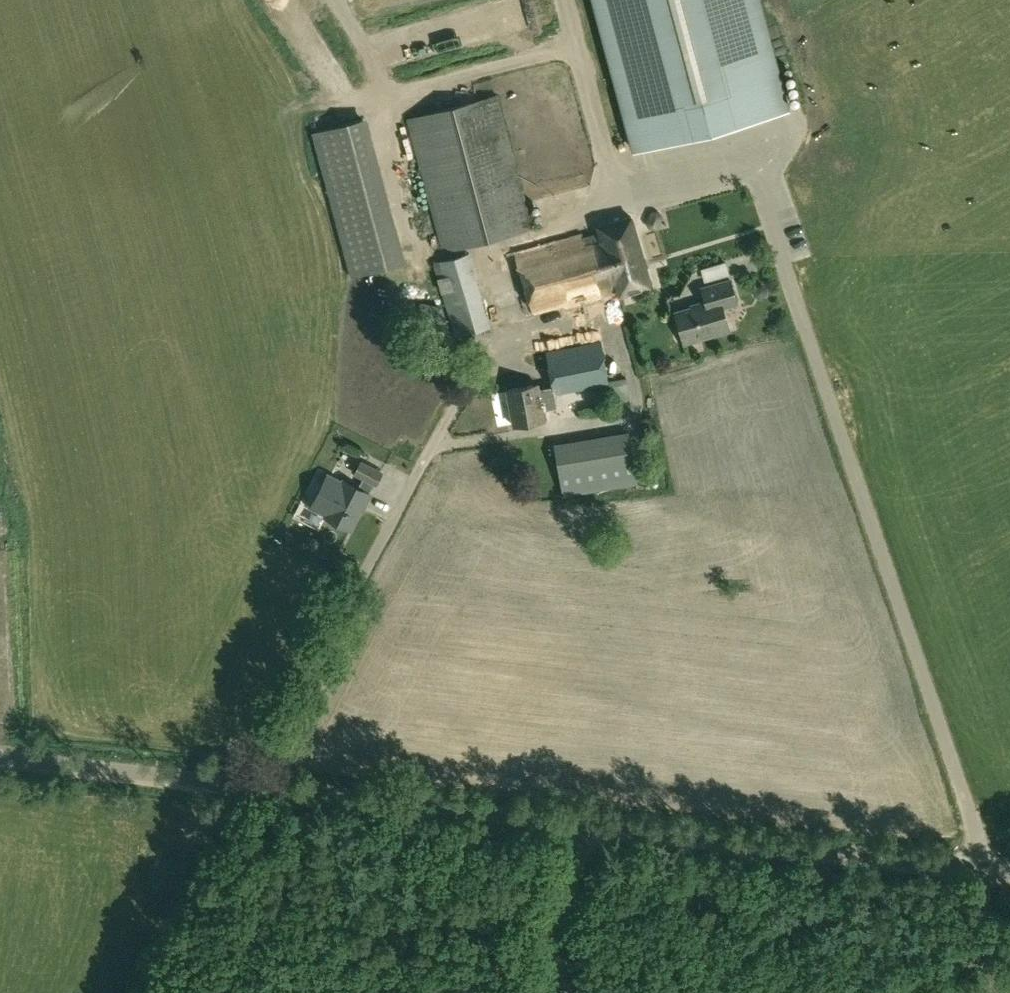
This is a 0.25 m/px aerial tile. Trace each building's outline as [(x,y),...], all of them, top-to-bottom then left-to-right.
[(636,150),(787,110),(757,0),(596,0),(636,150)] [(533,229),(497,96),(409,119),(444,253),(533,229)] [(363,119),(312,133),(350,276),(401,263),(363,119)] [(601,233),(516,257),(533,315),(618,291),(619,297),(651,287),(631,218),(599,227),(601,233)] [(469,253),(454,257),(433,263),(437,279),(441,294),(447,293),(450,305),(443,306),(422,301),(406,320),(412,340),(434,344),(448,328),(449,327),(451,327),(451,330),(458,328),(460,335),(491,327),(469,253)] [(710,279),(734,277),(733,263),(709,264),(710,279)] [(723,310),(736,306),(729,281),(700,290),(702,296),(695,298),(698,307),(674,314),(683,345),(729,331),(723,310)] [(554,394),(608,384),(613,402),(630,398),(626,378),(608,382),(600,340),(546,353),(552,387),(538,390),(537,384),(507,390),(513,426),(544,421),(542,411),(557,408),(554,394)] [(555,447),(563,494),(638,482),(630,435),(555,447)] [(382,473),(360,462),(354,473),(364,478),(359,487),(345,480),(326,517),(351,530),(364,504),(366,504),(371,495),(369,494),(374,483),(376,484),(382,473)] [(255,829),(252,843),(262,845),(265,831),(255,829)]
